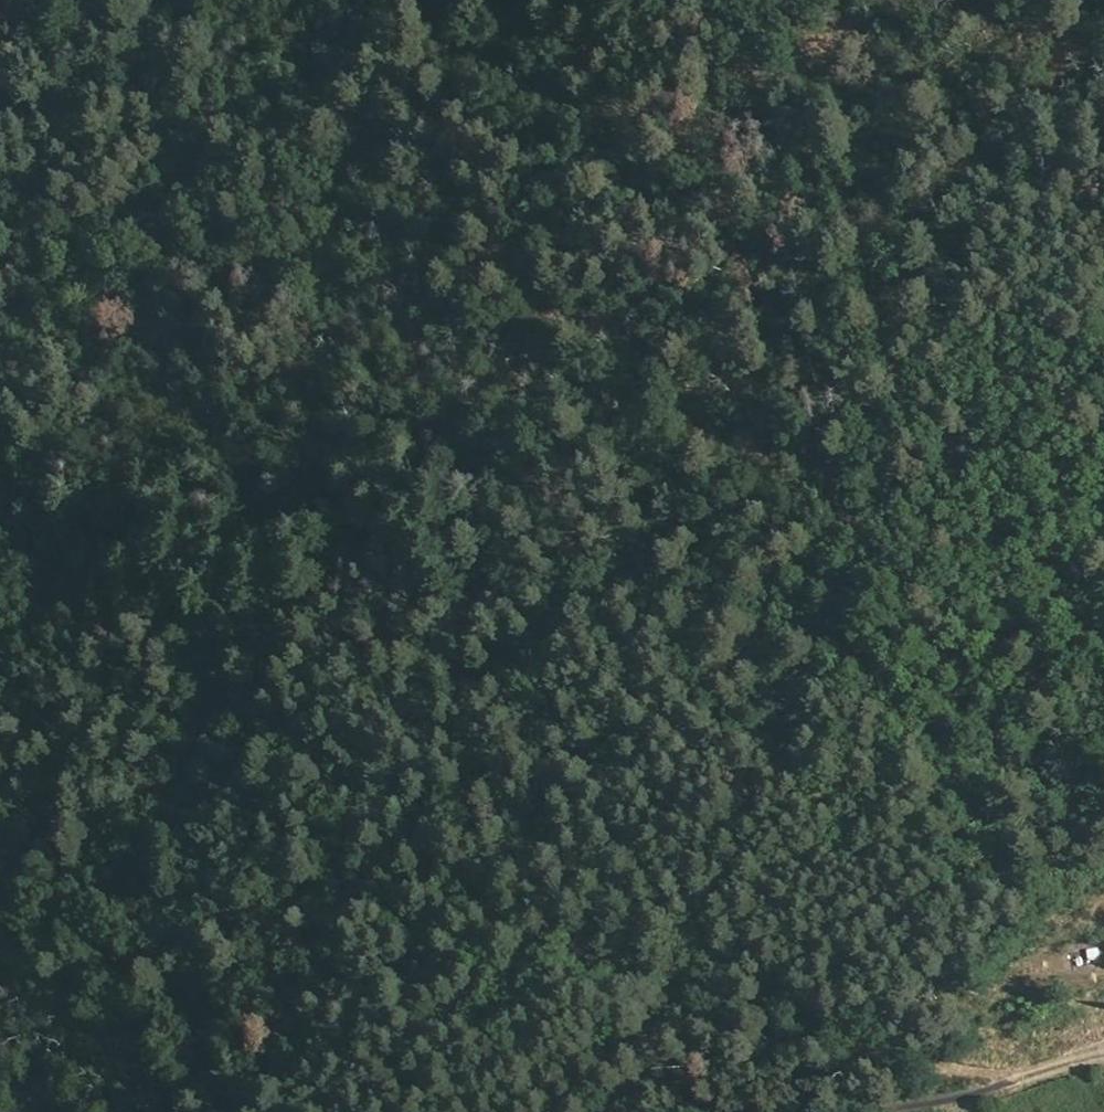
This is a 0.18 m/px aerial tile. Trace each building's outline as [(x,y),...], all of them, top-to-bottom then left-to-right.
[(1072,952),(1076,965),(1101,958),(1097,945),(1072,952)]
